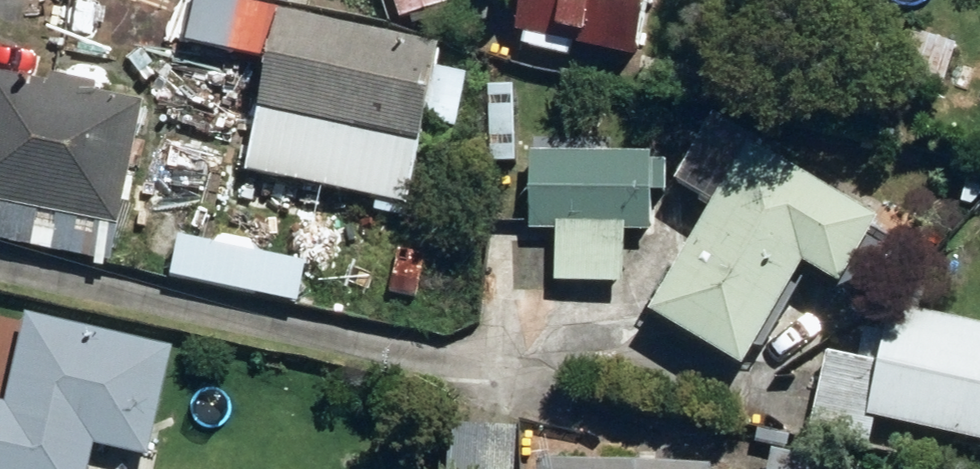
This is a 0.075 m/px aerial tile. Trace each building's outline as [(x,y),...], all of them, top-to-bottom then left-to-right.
[(472,76),(438,70),(442,47),(202,0),(195,0),(186,47),(270,64),(248,176),(409,208),(426,123),(462,129),(472,76)] [(455,6),(454,0),(401,0),(406,20),(455,6)] [(646,60),(658,0),(536,0),(529,34),(538,36),(535,48),(576,57),(578,45),(646,60)] [(890,78),(933,93),(949,45),(905,30),(898,50),(886,46),(878,68),(891,73),(890,78)] [(118,267),(152,105),(103,94),(104,86),(61,77),(59,85),(0,73),(0,242),(118,267)] [(726,211),(663,318),(756,372),(818,270),(853,291),(892,227),(763,149),(726,211)] [(536,159),(535,234),(628,236),(655,236),(655,196),(675,196),(676,170),(656,169),(656,159),(536,159)] [(167,273),(247,290),(254,256),(173,240),(167,273)] [(390,289),(418,296),(427,254),(399,248),(390,289)] [(874,425),(979,446),(979,327),(896,310),(892,331),(878,328),(871,362),(886,365),(874,425)] [(103,451),(159,463),(182,349),(33,317),(15,407),(0,404),(0,468),(99,468),(103,451)] [(859,464),(776,447),(771,468),(858,468),(859,464)]
